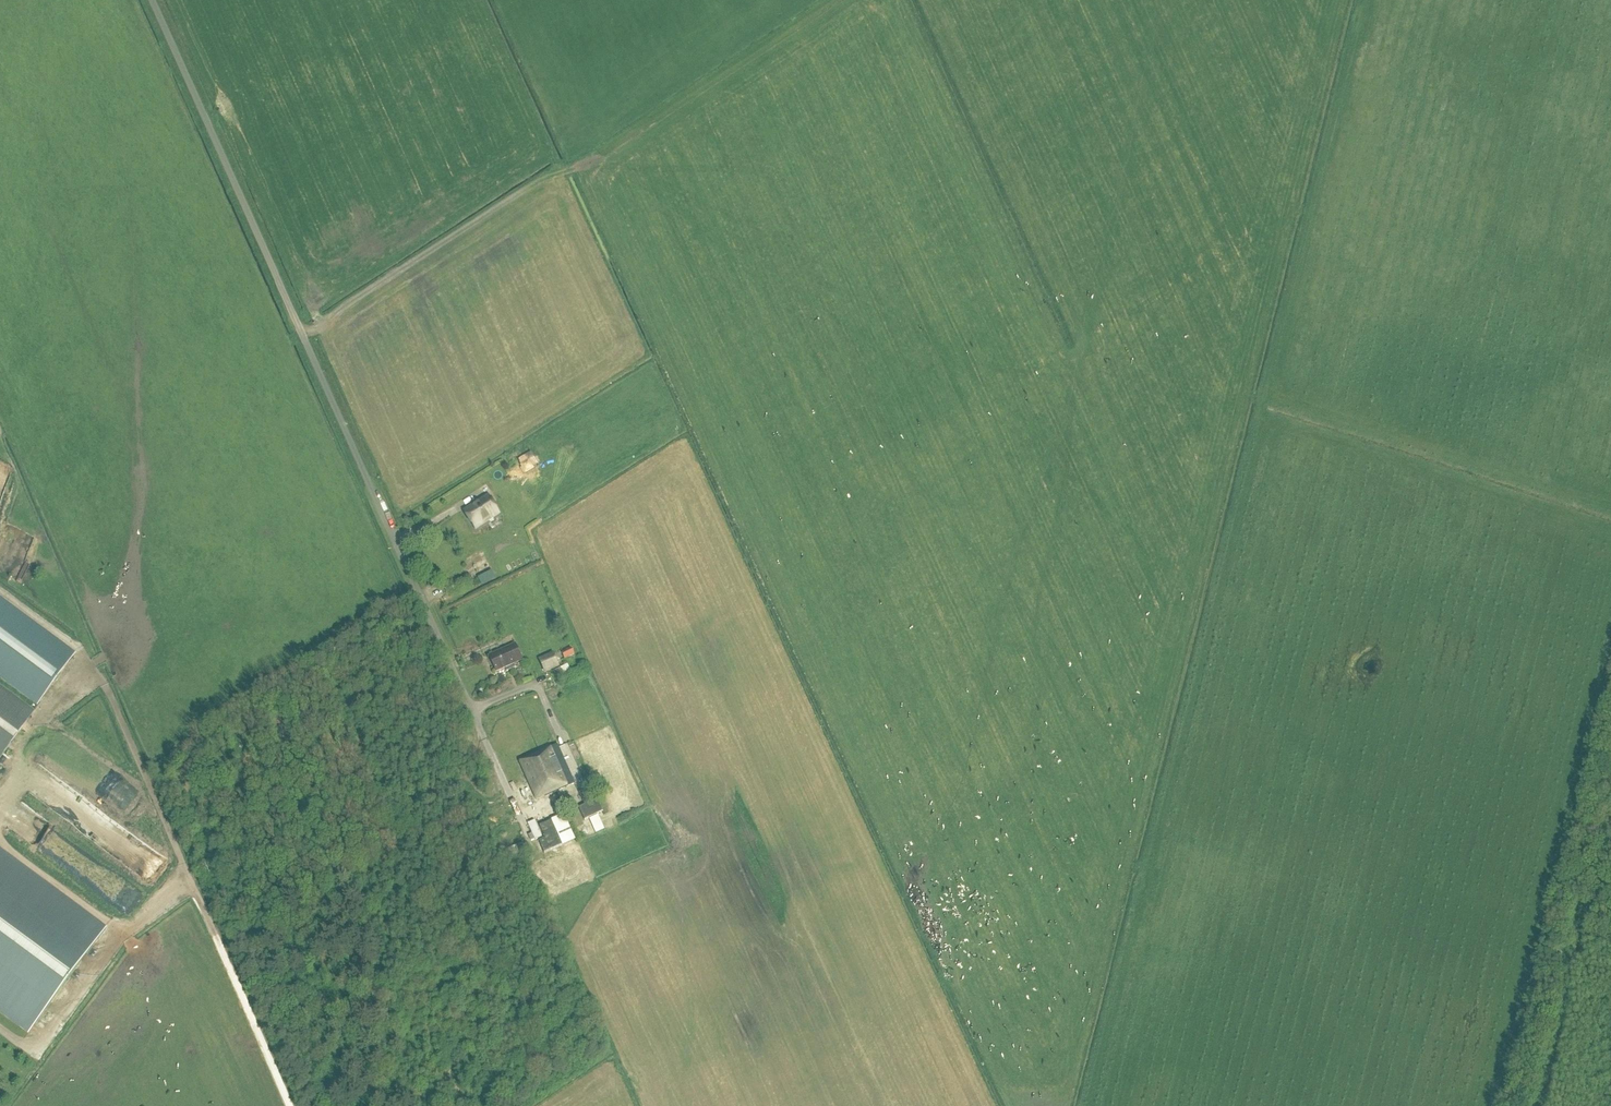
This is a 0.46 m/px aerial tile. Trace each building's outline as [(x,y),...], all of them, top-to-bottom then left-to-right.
[(654,408),(659,405),(654,397),(649,400),(654,408)] [(660,405),(655,409),(661,418),(666,415),(660,405)] [(539,466),(530,453),(519,461),(522,466),(520,467),(525,476),(534,471),(534,469),(539,466)] [(473,506),(463,512),(464,514),(475,530),(499,514),(489,498),(488,496),(482,500),(478,503),(478,505),(475,507),(473,506)] [(494,535),(481,541),(484,548),(497,543),(494,535)] [(470,536),(465,539),(470,547),(475,544),(470,536)] [(498,560),(543,672),(556,666),(554,661),(563,657),(520,551),(498,560)] [(0,597),(0,760),(35,713),(34,712),(77,654),(0,597)] [(516,647),(503,652),(489,659),(496,675),(506,670),(508,674),(516,670),(514,667),(523,663),(516,647)] [(572,650),(562,654),(565,660),(574,656),(572,650)] [(540,756),(557,793),(574,785),(558,748),(540,756)] [(545,798),(557,793),(540,756),(522,764),(537,799),(544,796),(545,798)] [(585,792),(591,789),(594,788),(590,779),(581,783),(585,792)] [(585,807),(579,810),(585,822),(603,813),(591,789),(580,795),(585,807)] [(545,839),(539,842),(544,854),(563,846),(552,821),(540,826),(545,839)] [(536,822),(529,825),(536,841),(543,838),(536,822)] [(562,839),(572,835),(568,825),(558,829),(562,839)] [(24,841),(87,882),(92,874),(83,868),(87,861),(77,854),(80,849),(50,829),(42,842),(29,833),(24,841)] [(515,847),(510,849),(514,857),(518,854),(520,854),(516,846),(515,847)] [(18,1029),(28,1036),(104,933),(95,927),(0,856),(0,1016),(18,1029)] [(35,864),(30,869),(37,875),(41,870),(35,864)] [(51,1012),(60,1020),(69,1011),(59,1002),(51,1012)]
